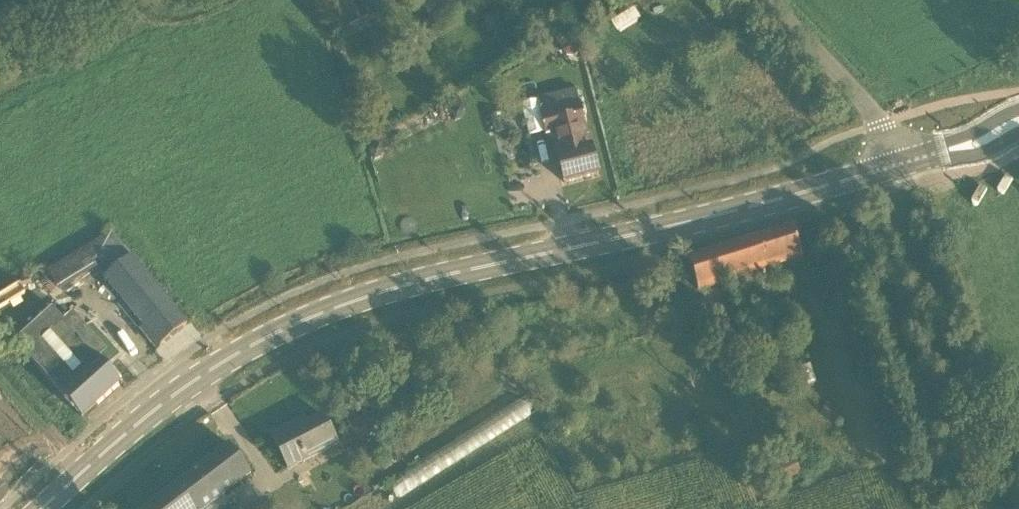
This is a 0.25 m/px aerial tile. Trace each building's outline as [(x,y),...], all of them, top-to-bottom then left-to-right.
[(366,12),(390,0),(360,0),(366,12)] [(579,47),(575,42),(567,42),(562,45),(562,51),(566,56),(575,56),(579,52),(579,47)] [(552,133),(558,156),(564,183),(597,174),(587,136),(579,105),(540,115),(545,135),(552,133)] [(687,258),(698,292),(719,285),(721,291),(757,279),(760,288),(780,281),(776,266),(803,258),(792,224),(687,258)] [(131,256),(113,271),(103,279),(142,326),(160,347),(188,324),(131,256)] [(82,416),(119,382),(120,381),(97,356),(96,357),(52,307),(14,341),(82,416)] [(271,435),(288,468),(336,442),(323,416),(299,428),(296,422),(271,435)] [(228,445),(177,483),(176,484),(143,508),(203,508),(249,474),(250,474),(251,473),(228,444),(227,445),(228,445)]
